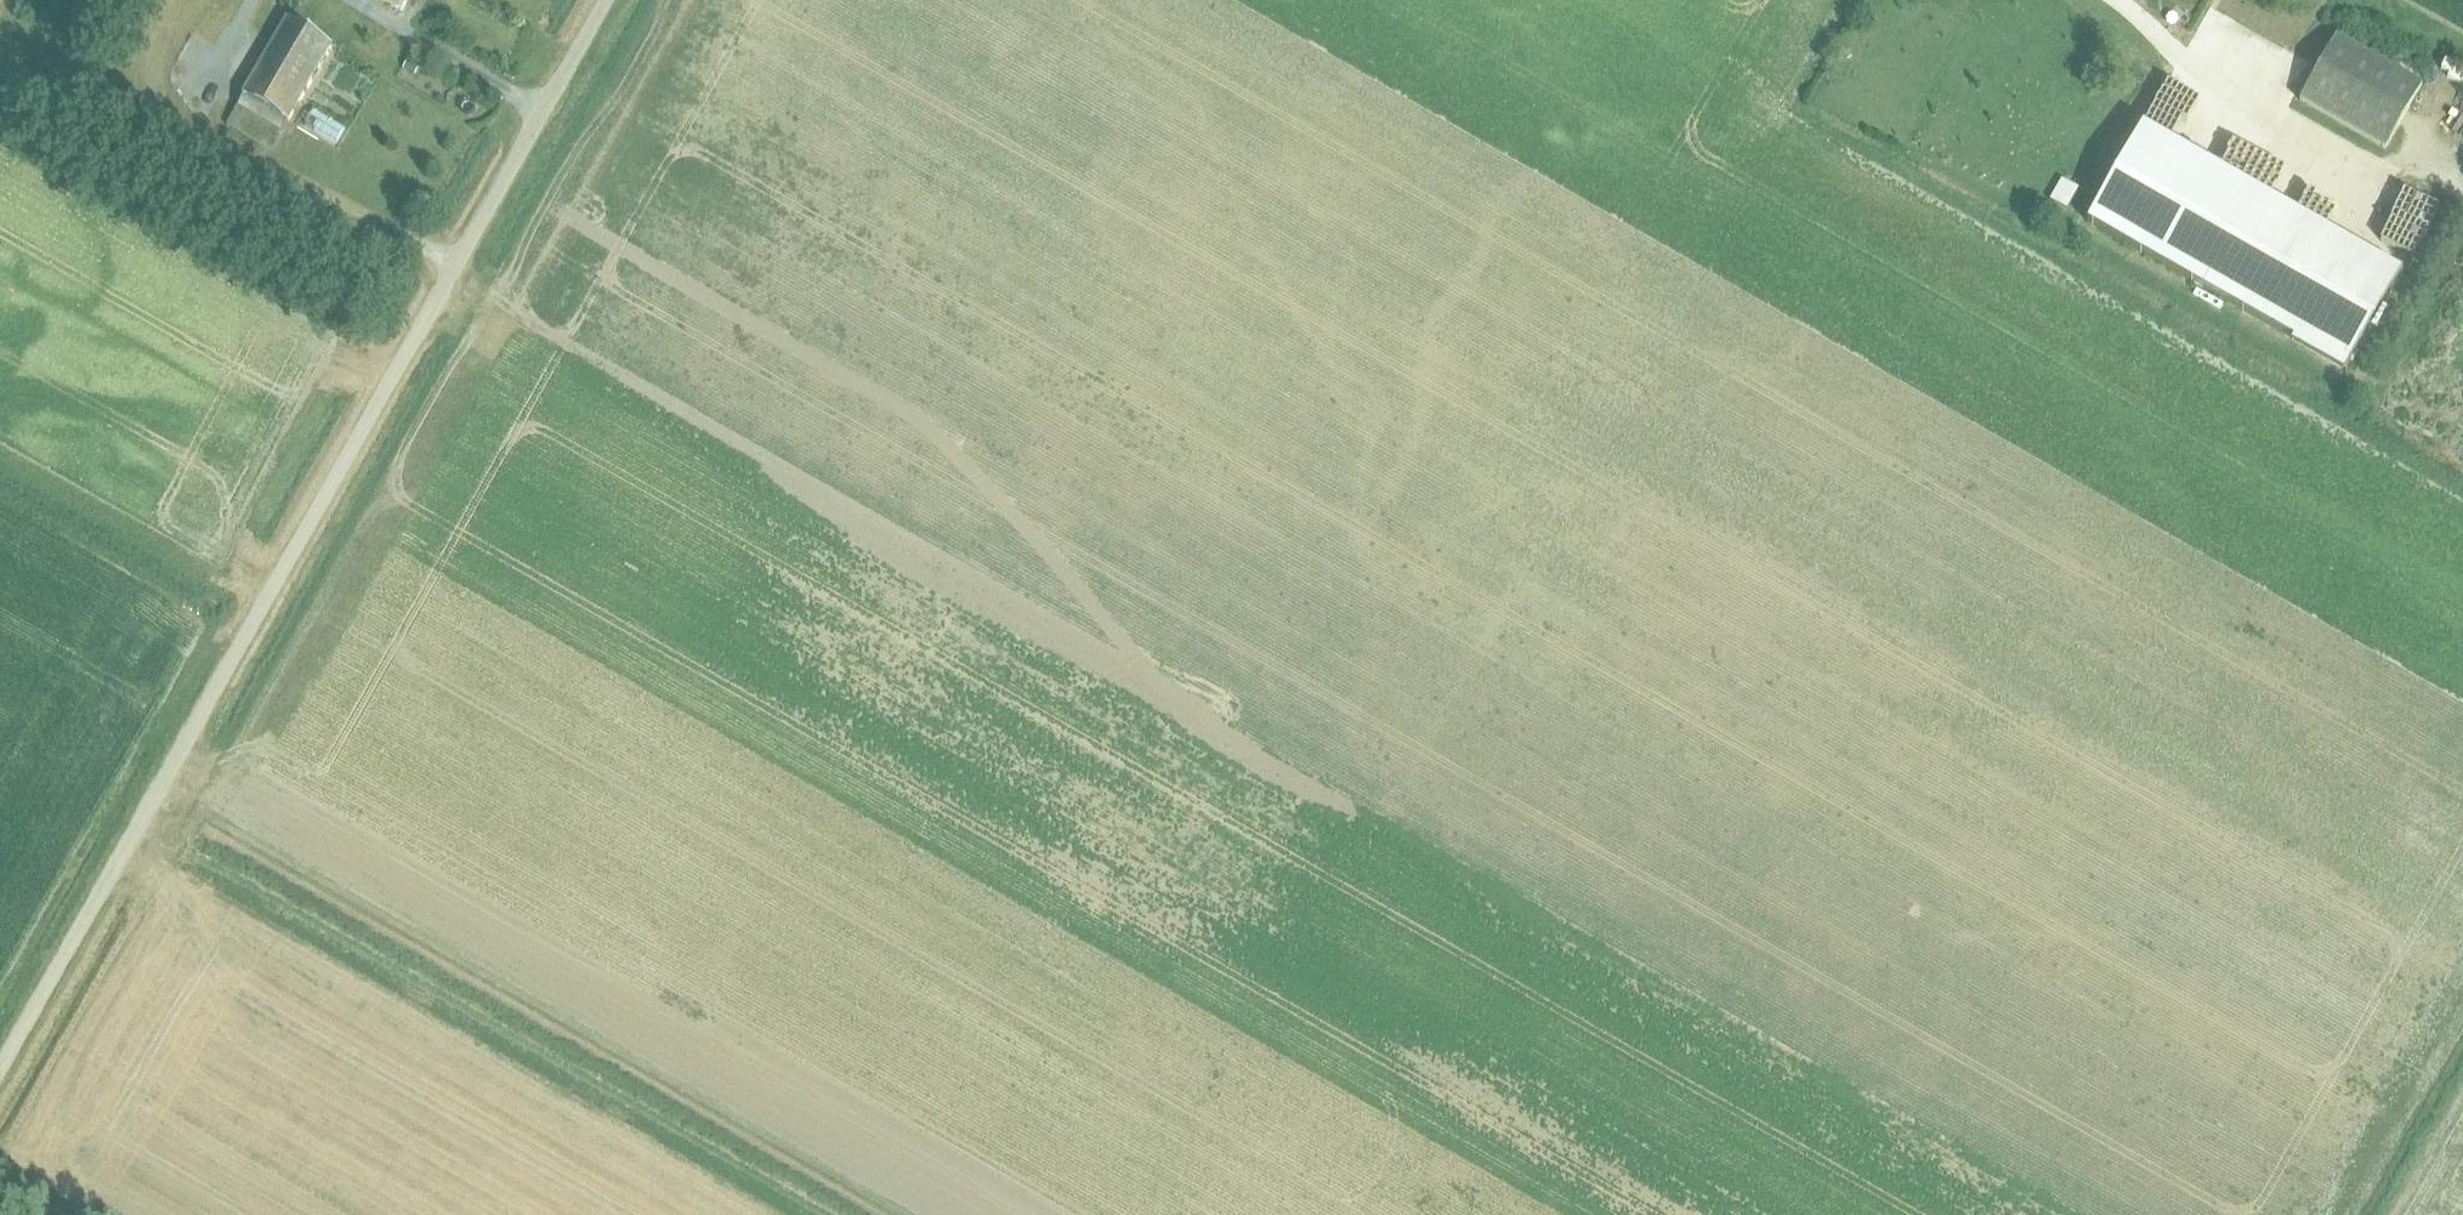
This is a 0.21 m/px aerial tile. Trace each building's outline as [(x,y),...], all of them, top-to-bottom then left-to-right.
[(402,12),(408,0),(381,0),(402,12)] [(289,121),(332,48),(288,22),(245,95),(227,125),(271,151),(289,121)] [(2300,101),(2385,150),(2422,86),(2336,37),(2300,101)] [(2191,282),(2246,185),(2239,181),(2143,127),(2105,193),(2088,224),(2190,283),(2191,282)] [(2346,370),(2401,272),(2246,184),(2246,185),(2191,282),(2346,370)]
